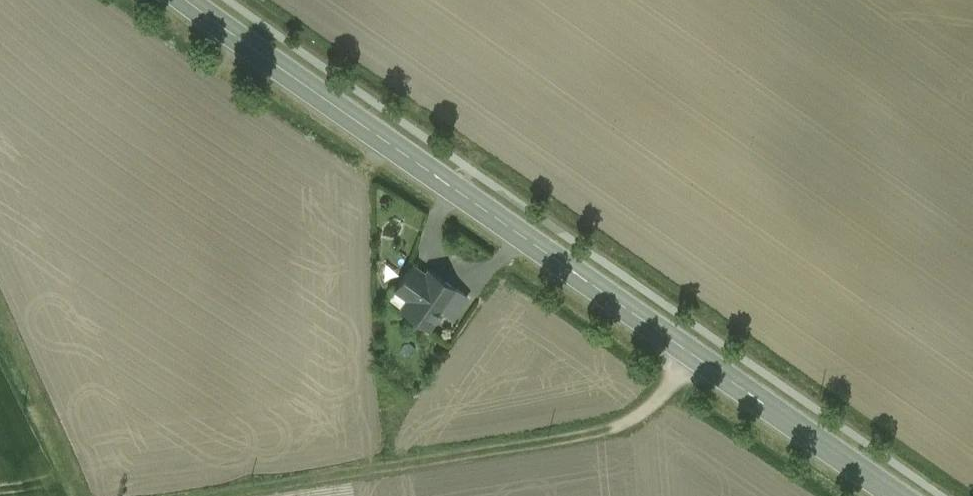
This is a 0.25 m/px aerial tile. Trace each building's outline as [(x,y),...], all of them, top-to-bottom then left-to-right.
[(467,295),(430,269),(426,276),(411,265),(395,287),(410,298),(402,310),(427,328),(440,309),(452,318),(467,295)]
